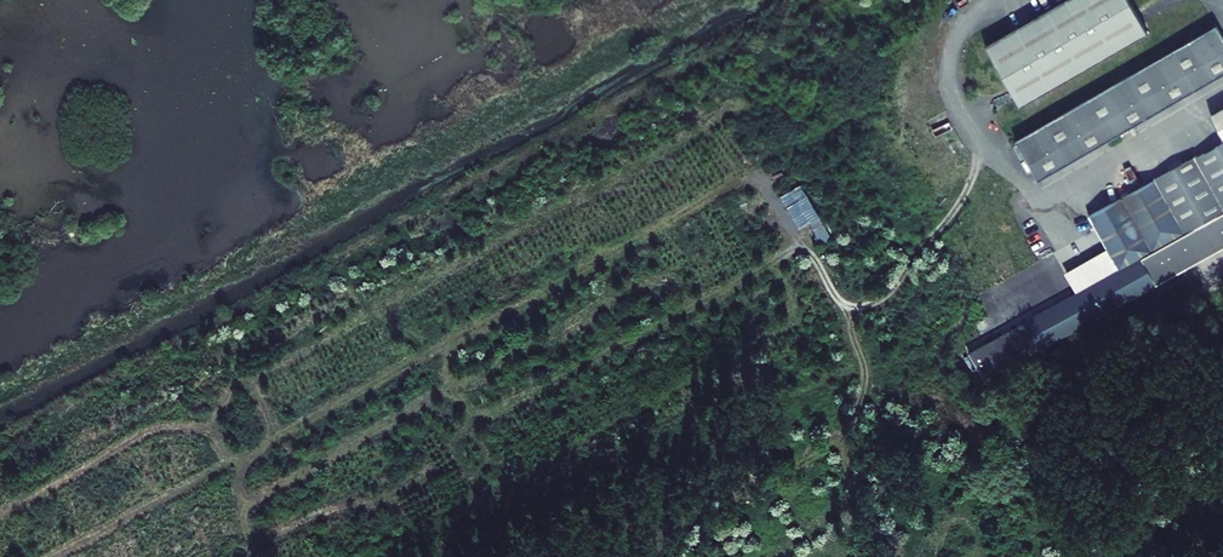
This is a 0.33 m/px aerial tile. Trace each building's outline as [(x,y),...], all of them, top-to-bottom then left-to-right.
[(977,44),(1012,104),(1139,32),(1121,0),(1053,0),(977,44)] [(1222,68),(1222,50),(1208,24),(1007,139),(1009,142),(1006,143),(1013,157),(1016,155),(1030,179),(1222,68)] [(1203,113),(1217,138),(1083,217),(1111,268),(1070,292),(962,354),(978,381),(1142,288),(1163,276),(1201,254),(1206,263),(1218,257),(1213,247),(1222,241),(1222,101),(1203,113)] [(1142,288),(1147,297),(1168,285),(1163,276),(1142,288)]
